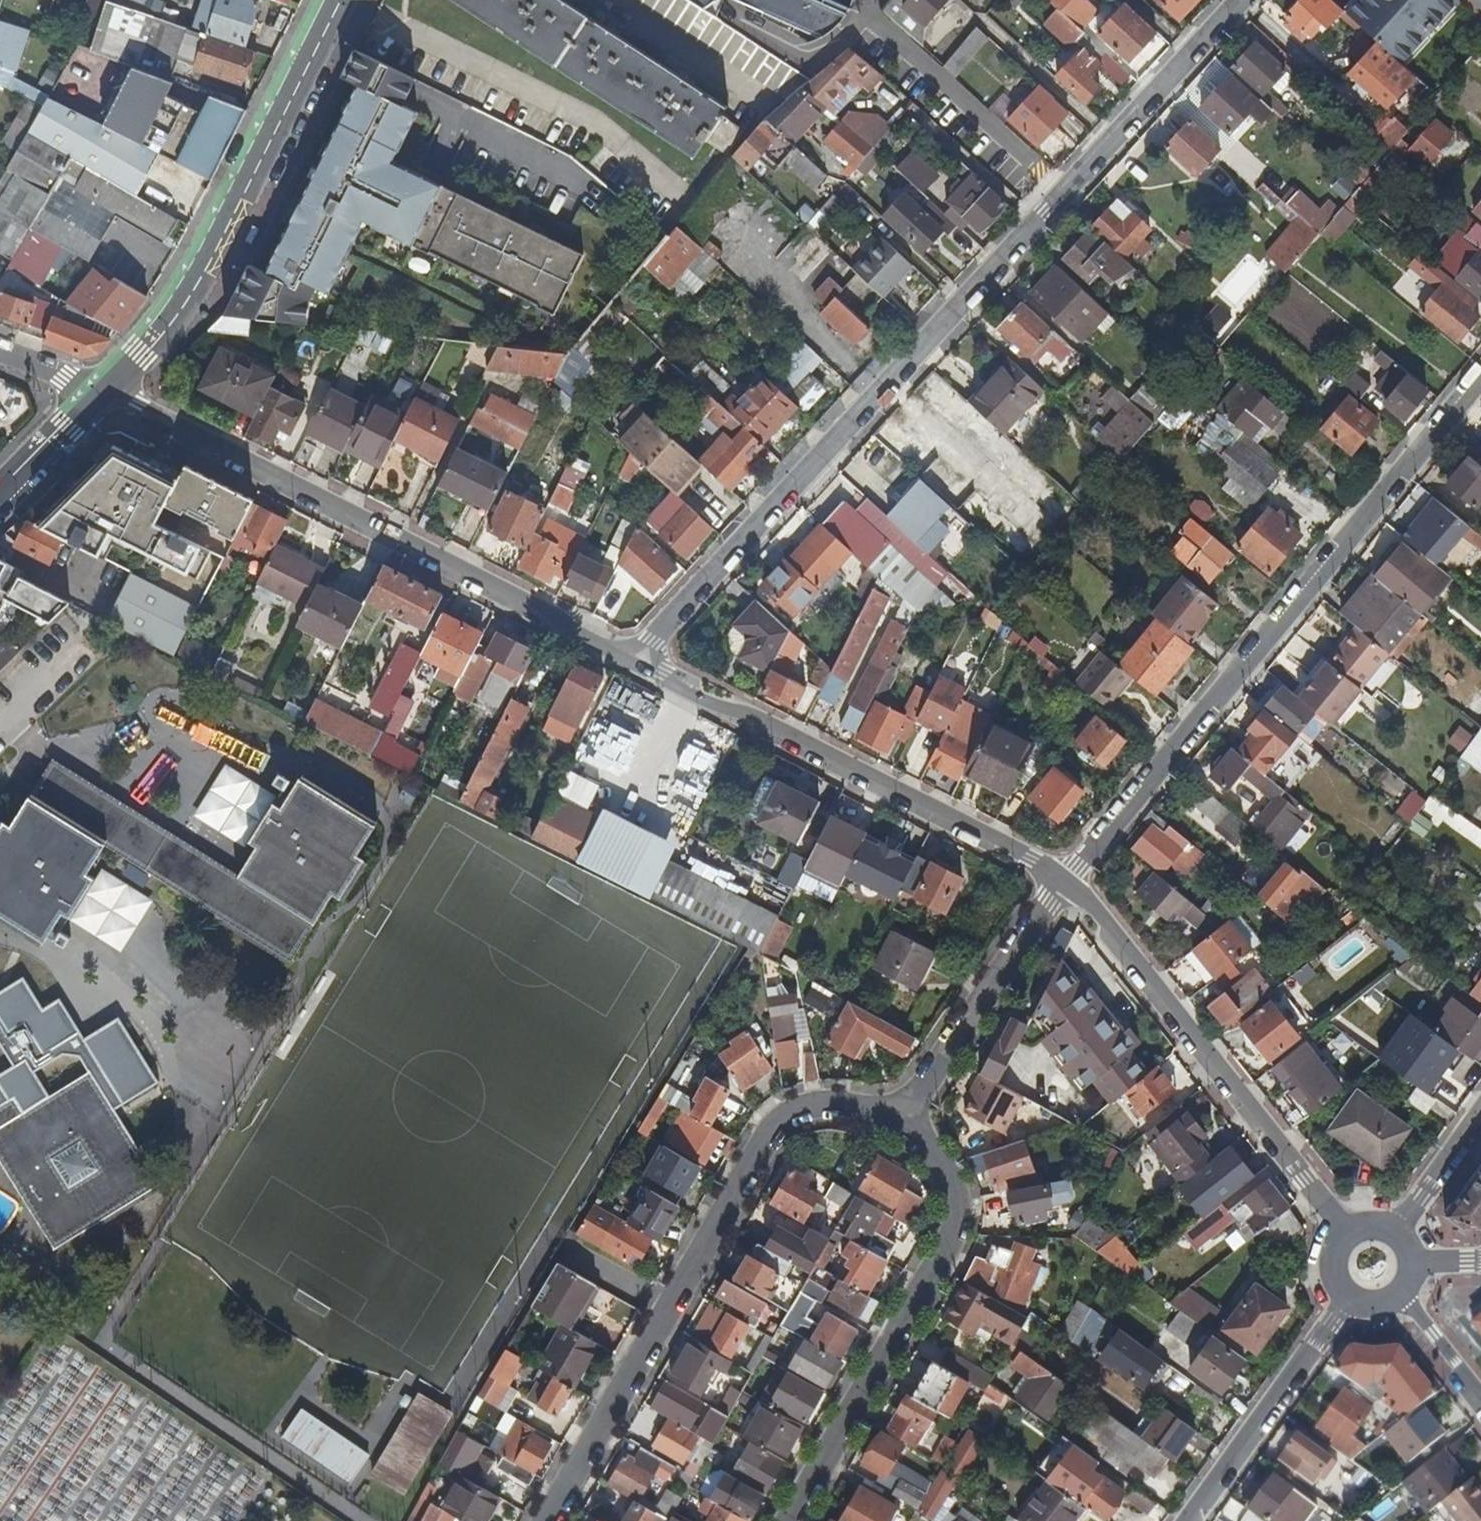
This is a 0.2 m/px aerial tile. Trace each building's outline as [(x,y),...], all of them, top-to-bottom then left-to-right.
[(209,32),(245,44),(259,4),(246,0),(206,0),(204,4),(217,8),(209,32)] [(568,0),(461,0),(699,154),(711,137),(732,150),(745,129),(731,120),(734,116),(727,112),(731,106),(568,0)] [(788,98),(802,86),(809,80),(704,11),(688,0),(639,0),(788,98)] [(704,11),(719,0),(688,0),(704,11)] [(821,39),(823,38),(827,36),(830,34),(834,32),(837,29),(841,25),(843,22),(846,19),(847,17),(849,14),(849,12),(849,8),(831,0),(735,0),(821,39)] [(882,10),(921,46),(924,24),(947,0),(889,0),(882,10)] [(1075,2),(1073,0),(1064,0),(1057,8),(1059,10),(1064,15),(1075,2)] [(1075,2),(1064,15),(1080,29),(1097,11),(1084,0),(1077,0),(1075,2)] [(1199,0),(1158,0),(1179,20),(1199,0)] [(1343,8),(1334,0),(1299,0),(1286,14),(1292,19),(1309,35),(1313,39),(1343,8)] [(1370,7),(1363,0),(1334,0),(1343,8),(1357,21),(1370,7)] [(1480,19),(1480,0),(1461,0),(1480,19)] [(84,15),(101,21),(105,7),(88,1),(84,15)] [(207,35),(208,34),(126,7),(107,1),(105,7),(101,21),(92,50),(136,67),(170,80),(177,61),(240,82),(245,67),(251,50),(207,35)] [(1399,60),(1416,42),(1374,3),(1370,7),(1357,21),(1365,29),(1377,40),(1399,60)] [(197,28),(209,32),(217,8),(204,4),(197,28)] [(1138,51),(1155,33),(1124,5),(1098,33),(1129,61),(1138,51)] [(1,9),(0,11),(0,19),(8,21),(10,12),(1,9)] [(1116,80),(1125,70),(1080,29),(1064,15),(1059,10),(1046,24),(1078,54),(1058,75),(1085,100),(1098,86),(1088,76),(1098,64),(1116,80)] [(1309,35),(1292,19),(1287,24),(1305,40),(1309,35)] [(14,71),(27,31),(0,23),(0,68),(14,71)] [(954,76),(988,36),(976,25),(942,65),(954,76)] [(1346,49),(1358,61),(1377,40),(1365,29),(1346,49)] [(1149,62),(1167,42),(1156,32),(1155,33),(1138,51),(1149,62)] [(1377,40),(1358,61),(1349,70),(1384,102),(1386,104),(1414,74),(1399,60),(1377,40)] [(1442,65),(1416,42),(1399,60),(1414,74),(1424,83),(1438,97),(1461,70),(1448,58),(1442,65)] [(1285,71),(1274,60),(1255,43),(1234,66),(1264,93),(1273,84),(1285,71)] [(865,73),(871,67),(849,47),(809,80),(802,86),(820,102),(853,68),(859,73),(862,70),(865,73)] [(256,52),(251,50),(245,67),(250,68),(256,52)] [(1285,71),(1294,79),(1303,69),(1283,50),(1274,60),(1285,71)] [(236,304),(229,319),(255,321),(306,327),(311,327),(312,307),(319,293),(331,299),(367,225),(383,236),(384,234),(484,283),(483,284),(558,319),(587,259),(396,165),(420,116),(407,110),(414,95),(420,83),(360,53),(353,67),(347,80),(363,88),(270,277),(254,269),(250,276),(236,304)] [(136,67),(106,127),(160,153),(212,179),(247,108),(212,95),(203,113),(169,96),(176,81),(170,80),(136,67)] [(25,98),(42,108),(48,98),(49,97),(16,77),(14,71),(0,68),(0,84),(25,98)] [(1294,79),(1285,71),(1273,84),(1282,92),(1294,79)] [(1260,126),(1274,111),(1265,102),(1262,99),(1260,102),(1232,76),(1202,108),(1230,134),(1248,115),(1260,126)] [(1413,95),(1428,109),(1429,107),(1438,97),(1424,83),(1413,95)] [(790,142),(823,105),(820,102),(802,86),(788,98),(767,117),(765,119),(790,142)] [(1067,113),(1039,87),(1010,119),(1038,145),(1067,113)] [(1273,95),(1265,102),(1274,111),(1282,118),(1289,110),(1273,95)] [(1344,95),(1339,102),(1352,114),(1358,107),(1344,95)] [(0,141),(0,142),(17,151),(28,132),(42,108),(25,98),(0,141)] [(136,195),(160,153),(106,127),(48,98),(42,108),(28,132),(136,195)] [(1386,104),(1384,102),(1366,122),(1387,141),(1384,144),(1391,150),(1402,138),(1412,127),(1386,104)] [(862,114),(849,129),(871,149),(872,148),(890,127),(875,114),(870,120),(862,114)] [(814,186),(825,174),(790,142),(765,119),(732,156),(747,169),(758,157),(762,152),(777,166),(788,154),(797,162),(793,166),(814,186)] [(1410,150),(1417,155),(1428,165),(1454,135),(1436,120),(1416,143),(1412,140),(1409,144),(1402,138),(1391,150),(1402,159),(1410,150)] [(1219,148),(1190,121),(1165,147),(1195,174),(1219,148)] [(847,147),(861,160),(871,149),(849,129),(843,123),(828,139),(842,153),(847,147)] [(62,174),(167,234),(177,218),(136,195),(28,132),(17,151),(7,168),(50,194),(62,174)] [(1362,151),(1378,165),(1391,150),(1384,144),(1375,135),(1362,151)] [(850,159),(857,165),(861,160),(847,147),(842,153),(850,159)] [(1398,164),(1402,159),(1391,150),(1378,165),(1377,166),(1388,176),(1398,164)] [(1409,165),(1417,155),(1410,150),(1402,159),(1406,163),(1409,165)] [(773,171),(777,166),(762,152),(758,157),(773,171)] [(857,165),(850,159),(844,165),(844,172),(848,176),(857,165)] [(678,225),(702,244),(753,180),(730,161),(678,225)] [(972,172),(972,171),(961,161),(955,168),(966,178),(945,201),(978,231),(1005,202),(972,172)] [(912,163),(901,175),(921,192),(931,180),(912,163)] [(10,261),(30,228),(50,194),(7,168),(0,180),(0,255),(10,261)] [(62,174),(50,194),(30,228),(60,246),(91,263),(102,245),(98,242),(115,213),(163,242),(167,234),(62,174)] [(1344,199),(1356,186),(1344,175),(1333,188),(1344,199)] [(1287,203),(1298,191),(1294,188),(1283,200),(1287,203)] [(1369,196),(1359,188),(1358,188),(1352,196),(1363,204),(1369,196)] [(1330,221),(1298,191),(1287,203),(1300,216),(1319,234),(1330,221)] [(921,192),(912,202),(943,231),(956,243),(965,232),(921,192)] [(904,195),(884,218),(922,253),(943,231),(912,202),(904,195)] [(806,196),(792,211),(806,225),(820,209),(806,196)] [(1361,207),(1350,198),(1343,206),(1354,215),(1361,207)] [(1141,238),(1150,228),(1118,199),(1091,228),(1106,242),(1123,257),(1132,247),(1142,257),(1151,247),(1141,238)] [(1300,216),(1267,254),(1286,271),(1319,234),(1300,216)] [(1346,228),(1334,217),(1330,221),(1319,234),(1332,245),(1346,228)] [(1472,217),(1462,229),(1480,245),(1480,225),(1472,217)] [(677,276),(701,248),(676,225),(667,235),(643,264),(684,302),(694,292),(677,276)] [(39,284),(60,246),(30,228),(10,261),(7,266),(39,284)] [(797,273),(821,246),(803,230),(778,257),(797,273)] [(1111,283),(1134,268),(1123,257),(1106,242),(1104,244),(1089,230),(1063,258),(1090,283),(1100,273),(1111,283)] [(1462,236),(1440,262),(1480,295),(1480,252),(1462,236)] [(881,237),(853,268),(854,268),(883,296),(912,264),(881,237)] [(1232,291),(1247,304),(1271,276),(1256,263),(1232,291)] [(1089,321),(1103,307),(1057,265),(1032,293),(1081,340),(1094,326),(1089,321)] [(836,296),(821,312),(855,344),(870,328),(861,320),(883,296),(854,268),(832,293),(836,296)] [(94,270),(69,301),(87,312),(91,307),(106,319),(104,322),(119,331),(149,296),(115,277),(112,283),(94,270)] [(1411,293),(1403,303),(1418,315),(1421,310),(1458,340),(1479,316),(1442,286),(1430,300),(1423,295),(1420,299),(1411,293)] [(47,330),(52,316),(57,305),(36,298),(36,296),(21,291),(18,298),(0,291),(0,313),(47,330)] [(61,319),(52,316),(47,330),(43,340),(83,355),(99,352),(119,331),(104,322),(87,312),(69,301),(61,319)] [(623,313),(612,302),(610,304),(622,315),(623,313)] [(1059,362),(1072,348),(1023,303),(999,328),(1028,355),(1039,343),(1059,362)] [(586,356),(622,315),(610,304),(575,346),(586,356)] [(1237,307),(1209,337),(1210,338),(1220,347),(1247,317),(1237,307)] [(368,345),(375,331),(359,329),(355,338),(368,345)] [(1198,352),(1208,362),(1220,347),(1210,338),(1198,352)] [(786,396),(808,373),(822,358),(801,339),(766,377),(786,396)] [(466,359),(485,369),(486,367),(498,344),(476,342),(466,359)] [(486,367),(558,375),(570,352),(498,344),(486,367)] [(199,389),(254,417),(270,386),(275,377),(220,349),(199,389)] [(1382,363),(1388,355),(1381,350),(1375,357),(1382,363)] [(1388,355),(1382,363),(1392,372),(1378,389),(1389,399),(1386,402),(1405,418),(1429,389),(1414,376),(1388,355)] [(701,413),(713,399),(666,356),(649,374),(696,418),(701,413)] [(1012,359),(970,404),(1002,432),(1043,388),(1012,359)] [(749,376),(756,369),(751,363),(744,371),(749,376)] [(1347,365),(1336,378),(1342,382),(1361,398),(1372,385),(1347,365)] [(716,400),(721,394),(729,386),(708,366),(695,381),(716,400)] [(298,377),(280,368),(275,377),(293,386),(298,377)] [(759,385),(766,377),(756,369),(749,376),(759,385)] [(823,386),(808,373),(786,396),(798,406),(802,410),(823,386)] [(1207,381),(1198,373),(1188,385),(1197,392),(1207,381)] [(1333,393),(1342,382),(1336,378),(1331,374),(1323,384),(1333,393)] [(763,445),(798,406),(786,396),(766,377),(759,385),(737,409),(721,394),(716,400),(715,401),(717,403),(763,445)] [(1149,380),(1130,401),(1154,423),(1173,402),(1149,380)] [(1269,426),(1282,411),(1276,406),(1279,402),(1259,385),(1255,390),(1244,380),(1231,395),(1269,426)] [(279,429),(289,434),(308,398),(292,390),(288,396),(270,386),(254,417),(248,430),(272,443),(276,435),(279,429)] [(1123,412),(1099,438),(1122,460),(1154,423),(1130,401),(1114,386),(1105,396),(1123,412)] [(414,398),(439,411),(444,400),(420,387),(414,398)] [(365,409),(328,390),(306,433),(343,451),(345,447),(365,409)] [(494,396),(486,411),(528,433),(536,417),(494,396)] [(1322,429),(1351,453),(1359,443),(1378,420),(1349,397),(1322,429)] [(405,417),(370,398),(365,409),(345,447),(364,457),(361,461),(378,470),(395,436),(405,417)] [(439,411),(414,398),(405,417),(395,436),(440,460),(459,421),(439,411)] [(705,416),(717,403),(715,401),(713,399),(701,413),(705,416)] [(661,402),(649,415),(671,435),(683,422),(661,402)] [(717,403),(705,416),(725,435),(700,462),(725,485),(763,445),(717,403)] [(470,422),(521,448),(528,433),(486,411),(478,406),(470,422)] [(1291,419),(1282,411),(1269,426),(1278,433),(1291,419)] [(1235,440),(1276,474),(1284,464),(1223,414),(1207,434),(1226,450),(1235,440)] [(675,463),(684,452),(687,450),(671,435),(649,415),(637,428),(675,463)] [(286,440),(289,434),(279,429),(276,435),(286,440)] [(1477,437),(1468,449),(1480,460),(1480,440),(1477,437)] [(1235,440),(1226,450),(1216,463),(1244,487),(1236,496),(1250,506),(1276,474),(1235,440)] [(199,578),(213,551),(174,532),(157,523),(179,479),(114,445),(47,509),(50,511),(43,527),(77,544),(101,557),(112,534),(199,578)] [(438,483),(489,509),(506,478),(455,452),(438,483)] [(628,479),(641,461),(631,452),(619,474),(628,479)] [(697,464),(684,452),(675,463),(678,465),(673,470),(670,468),(665,474),(677,485),(697,464)] [(1471,455),(1449,482),(1478,505),(1480,501),(1480,463),(1471,455)] [(733,497),(697,464),(677,485),(713,519),(733,498),(733,497)] [(255,500),(186,465),(179,479),(157,523),(174,532),(185,510),(198,516),(194,523),(204,528),(206,524),(235,539),(253,504),(255,500)] [(927,552),(939,539),(926,527),(948,503),(923,480),(889,517),(927,552)] [(489,509),(438,483),(436,488),(487,514),(489,509)] [(572,495),(556,487),(548,504),(563,511),(572,495)] [(543,510),(509,492),(489,530),(524,547),(543,510)] [(1195,497),(1188,511),(1205,519),(1212,505),(1195,497)] [(844,500),(822,524),(852,551),(878,575),(903,598),(917,611),(979,601),(927,552),(889,517),(868,498),(856,511),(844,500)] [(1480,539),(1480,535),(1478,532),(1436,498),(1404,537),(1424,553),(1441,567),(1444,563),(1455,571),(1475,546),(1480,539)] [(939,539),(961,515),(956,511),(948,503),(926,527),(939,539)] [(255,551),(270,559),(277,546),(289,522),(253,504),(235,539),(231,546),(238,549),(240,544),(255,551)] [(699,517),(700,516),(688,504),(660,533),(685,557),(712,529),(699,517)] [(1301,534),(1269,508),(1238,545),(1271,572),(1301,534)] [(609,545),(624,553),(626,547),(637,526),(622,519),(609,545)] [(1211,577),(1231,553),(1190,519),(1177,535),(1182,539),(1180,541),(1196,555),(1191,561),(1211,577)] [(64,568),(77,544),(43,527),(29,520),(16,545),(50,562),(51,561),(64,568)] [(833,572),(852,551),(822,524),(821,523),(788,560),(818,588),(833,572)] [(657,550),(660,547),(637,526),(626,547),(634,554),(624,565),(652,592),(675,567),(657,550)] [(558,563),(570,570),(579,553),(557,542),(559,536),(546,529),(542,538),(536,535),(520,566),(549,581),(558,563)] [(1434,594),(1450,575),(1441,567),(1424,553),(1420,558),(1401,543),(1374,576),(1413,608),(1414,609),(1430,590),(1434,594)] [(589,594),(600,600),(607,586),(614,572),(600,565),(605,555),(583,544),(579,553),(570,570),(565,582),(584,592),(586,588),(591,591),(589,594)] [(326,570),(277,546),(270,559),(265,568),(258,583),(307,607),(320,581),(326,570)] [(634,554),(626,547),(624,553),(619,561),(624,565),(634,554)] [(270,559),(255,551),(250,560),(265,568),(270,559)] [(795,614),(818,588),(788,560),(787,559),(763,585),(795,614)] [(390,607),(397,611),(428,627),(444,595),(385,565),(369,596),(390,607)] [(71,602),(21,577),(4,568),(0,566),(0,619),(9,600),(52,621),(71,602)] [(842,580),(833,572),(818,588),(828,597),(842,580)] [(133,573),(109,621),(176,655),(184,641),(201,606),(133,573)] [(900,603),(903,598),(878,575),(855,622),(831,669),(821,689),(818,695),(833,703),(887,598),(892,601),(900,604),(900,603)] [(1218,602),(1184,575),(1153,615),(1159,619),(1189,643),(1200,630),(1196,627),(1202,618),(1204,620),(1218,602)] [(1389,638),(1413,608),(1374,576),(1372,575),(1348,604),(1353,608),(1347,617),(1357,625),(1371,637),(1378,629),(1389,638)] [(365,604),(320,581),(307,607),(300,622),(344,645),(348,637),(354,624),(365,604)] [(623,594),(607,586),(600,600),(596,608),(612,616),(623,594)] [(739,656),(768,671),(769,669),(789,629),(758,601),(736,624),(737,625),(747,635),(747,641),(739,656)] [(1353,608),(1348,604),(1341,613),(1347,617),(1353,608)] [(397,611),(390,607),(387,613),(393,617),(397,611)] [(892,620),(908,628),(912,620),(896,611),(895,613),(895,615),(894,616),(892,620)] [(485,633),(445,612),(424,653),(464,674),(472,657),(475,652),(485,633)] [(1200,630),(1206,621),(1204,620),(1202,618),(1196,627),(1200,630)] [(1154,693),(1193,646),(1190,643),(1189,643),(1159,619),(1120,666),(1134,677),(1154,693)] [(908,628),(892,620),(839,724),(855,732),(908,628)] [(365,630),(354,624),(348,637),(358,642),(365,630)] [(747,635),(737,625),(732,631),(734,653),(732,659),(765,676),(768,671),(739,656),(747,641),(747,635)] [(1361,688),(1390,652),(1382,646),(1371,637),(1357,625),(1328,661),(1361,688)] [(786,677),(803,643),(789,629),(769,669),(772,670),(763,690),(795,707),(805,687),(786,677)] [(1382,646),(1389,638),(1378,629),(1371,637),(1382,646)] [(22,650),(2,632),(0,634),(0,672),(22,650)] [(527,671),(537,651),(500,633),(490,652),(527,671)] [(1036,636),(1024,647),(1037,660),(1048,650),(1036,636)] [(358,642),(348,637),(344,645),(342,650),(364,662),(370,649),(358,642)] [(219,659),(184,641),(176,655),(212,673),(219,659)] [(1108,708),(1134,677),(1120,666),(1103,652),(1078,683),(1108,708)] [(233,663),(220,657),(219,659),(212,673),(225,680),(233,663)] [(479,660),(472,657),(464,674),(461,679),(467,683),(479,660)] [(831,669),(820,658),(817,664),(808,682),(821,689),(831,669)] [(1332,723),(1361,688),(1328,661),(1299,696),(1316,710),(1332,723)] [(604,676),(577,662),(551,712),(568,720),(571,715),(582,720),(604,676)] [(345,668),(335,663),(325,682),(332,685),(334,680),(338,682),(345,668)] [(387,706),(395,710),(399,702),(414,672),(403,666),(390,690),(391,692),(384,704),(387,706)] [(618,675),(582,745),(596,752),(614,717),(626,722),(644,688),(618,675)] [(237,676),(233,684),(251,693),(255,685),(237,676)] [(963,691),(938,677),(931,692),(917,717),(942,730),(963,691)] [(1276,693),(1284,683),(1280,680),(1272,690),(1276,693)] [(479,683),(477,713),(494,714),(496,685),(479,683)] [(1315,711),(1316,710),(1299,696),(1284,683),(1276,693),(1272,690),(1270,689),(1259,703),(1266,708),(1297,733),(1299,731),(1315,711)] [(895,735),(905,741),(917,717),(931,692),(917,684),(901,714),(876,701),(859,736),(887,751),(895,735)] [(258,687),(254,695),(261,698),(265,690),(258,687)] [(531,705),(514,696),(492,739),(462,798),(498,816),(505,801),(489,793),(513,747),(510,746),(531,705)] [(384,732),(376,728),(317,697),(305,721),(372,754),(382,735),(384,732)] [(408,707),(399,702),(395,710),(384,732),(382,735),(394,741),(407,716),(404,714),(408,707)] [(1469,716),(1480,726),(1480,702),(1469,716)] [(395,710),(387,706),(376,728),(384,732),(395,710)] [(987,722),(957,706),(927,763),(953,776),(968,746),(974,749),(987,722)] [(1264,773),(1297,733),(1266,708),(1250,728),(1254,731),(1237,750),(1251,762),(1264,773)] [(1325,719),(1315,711),(1299,731),(1308,739),(1325,719)] [(1125,739),(1098,716),(1075,743),(1102,766),(1125,739)] [(1034,745),(987,722),(974,749),(963,769),(1009,792),(1034,745)] [(1446,742),(1459,752),(1472,734),(1458,725),(1446,742)] [(401,745),(411,750),(421,733),(410,728),(401,745)] [(1480,747),(1480,730),(1461,756),(1470,762),(1480,747)] [(384,760),(394,741),(382,735),(372,754),(384,760)] [(411,750),(401,745),(394,741),(384,760),(412,774),(421,756),(411,750)] [(1245,769),(1251,762),(1237,750),(1234,747),(1212,774),(1229,788),(1245,769)] [(1289,850),(1317,816),(1264,773),(1251,762),(1245,769),(1265,785),(1264,786),(1278,798),(1267,812),(1261,807),(1251,820),(1289,850)] [(47,951),(66,920),(74,925),(98,887),(90,882),(109,853),(296,970),(338,901),(347,906),(370,869),(362,863),(381,834),(306,787),(287,817),(279,811),(255,850),(263,855),(245,884),(56,766),(13,834),(7,830),(0,841),(0,921),(47,951)] [(1082,791),(1054,768),(1032,796),(1058,819),(1082,791)] [(822,802),(768,775),(749,813),(803,840),(822,802)] [(1218,825),(1230,810),(1206,790),(1194,805),(1218,825)] [(1415,791),(1396,814),(1408,824),(1427,800),(1415,791)] [(582,857),(599,824),(551,800),(539,823),(533,836),(581,861),(583,858),(582,857)] [(1425,835),(1437,819),(1423,809),(1411,824),(1425,835)] [(1165,833),(1171,825),(1151,810),(1144,818),(1152,825),(1153,823),(1165,833)] [(825,864),(827,865),(838,871),(861,828),(833,814),(816,848),(830,855),(825,864)] [(525,815),(518,829),(533,836),(539,823),(525,815)] [(1175,857),(1189,840),(1171,825),(1165,833),(1153,823),(1152,825),(1134,848),(1159,868),(1171,853),(1175,857)] [(652,892),(669,859),(599,824),(582,857),(583,858),(652,892)] [(869,840),(850,882),(898,905),(919,864),(869,840)] [(830,855),(816,848),(808,864),(823,872),(827,865),(825,864),(830,855)] [(1163,872),(1175,857),(1171,853),(1159,868),(1163,872)] [(780,915),(669,859),(652,892),(651,895),(667,904),(751,947),(761,952),(780,915)] [(1274,906),(1272,908),(1288,921),(1300,911),(1287,900),(1301,883),(1296,878),(1300,873),(1287,862),(1260,894),(1274,906)] [(934,865),(914,902),(949,921),(970,883),(934,865)] [(1184,916),(1209,935),(1221,925),(1155,873),(1137,895),(1152,908),(1158,902),(1164,906),(1159,913),(1176,927),(1184,916)] [(1312,889),(1320,895),(1327,889),(1311,875),(1305,883),(1312,889)] [(1320,895),(1312,889),(1300,899),(1306,906),(1320,895)] [(1254,948),(1229,919),(1221,925),(1209,935),(1193,947),(1217,977),(1218,976),(1237,961),(1254,948)] [(787,930),(777,924),(762,952),(773,958),(787,930)] [(1078,933),(1064,926),(1049,948),(1065,957),(1078,933)] [(918,989),(926,971),(923,970),(933,950),(895,931),(876,968),(918,989)] [(746,954),(764,964),(762,952),(761,952),(751,947),(746,954)] [(940,953),(933,950),(923,970),(926,971),(930,973),(940,953)] [(784,995),(778,961),(773,958),(762,952),(764,964),(769,997),(784,995)] [(1246,972),(1237,961),(1218,976),(1227,987),(1246,972)] [(1272,991),(1253,967),(1246,972),(1227,987),(1210,1001),(1229,1025),(1237,1019),(1261,1000),(1272,991)] [(1129,1094),(1129,1087),(1122,1079),(1149,1057),(1068,971),(1043,1006),(1054,1016),(1041,1045),(1097,1116),(1129,1098),(1129,1094)] [(14,1065),(26,1058),(35,1071),(63,1054),(80,1056),(91,1069),(116,1108),(159,1082),(119,1018),(84,1039),(60,1000),(43,1010),(23,978),(0,992),(0,1042),(14,1065)] [(797,993),(784,995),(769,997),(780,1062),(801,1059),(794,1011),(801,1009),(797,993)] [(905,1052),(917,1036),(846,998),(836,993),(828,1009),(842,1017),(830,1040),(857,1054),(869,1032),(874,1035),(905,1052)] [(1243,1026),(1267,1007),(1261,1000),(1237,1019),(1243,1026)] [(1274,1002),(1267,1007),(1243,1026),(1269,1060),(1300,1036),(1274,1002)] [(1436,1032),(1463,1051),(1472,1058),(1475,1055),(1478,1058),(1480,1053),(1480,1013),(1478,1017),(1458,1002),(1436,1032)] [(1409,1012),(1375,1055),(1381,1059),(1420,1088),(1429,1094),(1463,1051),(1436,1032),(1409,1012)] [(1015,1026),(1026,1032),(1033,1019),(1022,1013),(1015,1026)] [(1342,1049),(1353,1038),(1330,1022),(1310,1038),(1320,1049),(1332,1039),(1342,1049)] [(1026,1032),(1015,1026),(1012,1025),(1004,1040),(1000,1038),(984,1071),(1001,1080),(1026,1032)] [(736,1044),(721,1054),(722,1055),(731,1070),(743,1088),(774,1067),(765,1054),(773,1049),(764,1035),(760,1037),(754,1027),(733,1040),(736,1044)] [(862,1057),(874,1035),(869,1032),(857,1054),(862,1057)] [(1275,1073),(1307,1121),(1345,1094),(1310,1045),(1275,1073)] [(1122,1079),(1129,1087),(1160,1063),(1170,1055),(1163,1046),(1149,1057),(1122,1079)] [(805,1054),(806,1081),(807,1081),(814,1079),(820,1079),(822,1078),(816,1052),(805,1054)] [(721,1077),(731,1070),(722,1055),(705,1084),(709,1087),(700,1101),(693,1114),(710,1124),(730,1090),(717,1082),(721,1077)] [(49,1095),(35,1071),(26,1058),(14,1065),(0,1074),(0,1104),(14,1095),(24,1111),(49,1095)] [(1163,1084),(1172,1078),(1160,1063),(1129,1087),(1129,1094),(1146,1114),(1171,1094),(1163,1084)] [(56,1249),(163,1184),(116,1108),(91,1069),(49,1095),(24,1111),(14,1095),(0,1104),(0,1158),(56,1249)] [(1007,1132),(1026,1095),(1000,1081),(983,1072),(973,1089),(978,1092),(968,1111),(1007,1132)] [(1163,1084),(1171,1094),(1180,1088),(1172,1078),(1163,1084)] [(669,1101),(677,1088),(669,1083),(661,1096),(669,1101)] [(1416,1086),(1406,1101),(1426,1114),(1436,1099),(1416,1086)] [(693,1114),(700,1101),(677,1088),(669,1101),(683,1109),(693,1114)] [(1359,1092),(1329,1137),(1386,1175),(1416,1133),(1359,1092)] [(649,1135),(669,1101),(661,1096),(640,1130),(649,1135)] [(707,1130),(710,1124),(693,1114),(683,1109),(675,1123),(684,1128),(674,1144),(687,1152),(687,1153),(704,1163),(719,1137),(707,1130)] [(1187,1116),(1149,1150),(1182,1193),(1216,1166),(1203,1149),(1210,1141),(1187,1116)] [(1095,1151),(1118,1164),(1124,1153),(1125,1150),(1103,1137),(1095,1151)] [(1040,1183),(1025,1138),(968,1156),(969,1158),(972,1163),(975,1169),(976,1172),(992,1167),(1000,1191),(1040,1183)] [(679,1205),(702,1166),(669,1147),(647,1186),(647,1187),(679,1205)] [(1261,1186),(1231,1154),(1216,1166),(1182,1193),(1203,1217),(1216,1207),(1222,1203),(1228,1211),(1245,1197),(1261,1186)] [(915,1174),(881,1155),(863,1186),(913,1215),(924,1195),(908,1186),(915,1174)] [(1458,1199),(1447,1215),(1464,1228),(1480,1228),(1480,1168),(1458,1199)] [(795,1169),(775,1204),(806,1222),(812,1212),(822,1218),(829,1207),(818,1201),(821,1196),(807,1188),(812,1179),(795,1169)] [(838,1202),(822,1231),(832,1237),(838,1228),(845,1215),(857,1194),(835,1181),(827,1196),(838,1202)] [(1259,1231),(1288,1208),(1267,1181),(1261,1186),(1245,1197),(1248,1201),(1235,1211),(1245,1224),(1241,1227),(1249,1239),(1257,1233),(1259,1231)] [(1054,1204),(1049,1184),(1011,1193),(1011,1194),(1008,1196),(1011,1209),(1015,1211),(1016,1213),(1020,1212),(1023,1222),(1049,1216),(1047,1206),(1054,1204)] [(659,1239),(679,1205),(647,1187),(628,1221),(654,1236),(659,1239)] [(898,1243),(884,1235),(875,1230),(886,1211),(857,1194),(845,1215),(855,1220),(847,1233),(854,1237),(890,1258),(898,1243)] [(1248,1201),(1245,1197),(1228,1211),(1234,1219),(1241,1227),(1245,1224),(1235,1211),(1248,1201)] [(643,1254),(654,1236),(628,1221),(596,1203),(577,1233),(627,1261),(634,1249),(643,1254)] [(1196,1223),(1208,1239),(1234,1219),(1228,1211),(1222,1203),(1216,1207),(1203,1217),(1196,1223)] [(1304,1228),(1288,1208),(1259,1231),(1275,1251),(1304,1228)] [(875,1230),(884,1235),(894,1216),(886,1211),(875,1230)] [(1078,1229),(1083,1221),(1075,1217),(1071,1225),(1078,1229)] [(1113,1238),(1086,1217),(1083,1221),(1078,1229),(1075,1235),(1097,1250),(1112,1238),(1113,1238)] [(784,1222),(770,1248),(789,1259),(812,1272),(818,1262),(831,1240),(832,1237),(822,1231),(816,1227),(810,1237),(784,1222)] [(1184,1233),(1196,1249),(1208,1239),(1196,1223),(1184,1233)] [(838,1244),(845,1232),(838,1228),(832,1237),(831,1240),(838,1244)] [(844,1254),(854,1237),(847,1233),(845,1232),(838,1244),(825,1266),(846,1279),(854,1267),(848,1264),(851,1259),(844,1254)] [(869,1293),(890,1258),(854,1237),(844,1254),(851,1259),(848,1264),(854,1267),(846,1279),(869,1293)] [(1122,1250),(1112,1238),(1097,1250),(1116,1264),(1131,1275),(1143,1265),(1128,1246),(1122,1250)] [(831,1240),(818,1262),(825,1266),(838,1244),(831,1240)] [(767,1296),(789,1259),(770,1248),(761,1243),(753,1256),(751,1254),(737,1278),(767,1296)] [(1006,1282),(1020,1258),(1002,1247),(994,1261),(983,1258),(974,1270),(966,1280),(969,1282),(996,1298),(998,1295),(1025,1311),(1041,1283),(1031,1276),(1022,1292),(1006,1282)] [(1022,1292),(1031,1276),(1042,1257),(1026,1248),(1020,1258),(1006,1282),(1022,1292)] [(643,1254),(634,1249),(627,1261),(636,1267),(643,1254)] [(868,1316),(879,1298),(869,1293),(846,1279),(825,1266),(818,1262),(812,1272),(810,1276),(824,1284),(840,1293),(838,1298),(868,1316)] [(572,1327),(597,1285),(559,1263),(534,1305),(565,1323),(572,1327)] [(816,1297),(824,1284),(810,1276),(802,1289),(816,1297)] [(734,1301),(751,1310),(769,1321),(776,1308),(729,1280),(721,1293),(734,1301)] [(997,1333),(1014,1343),(1030,1317),(996,1298),(969,1282),(950,1316),(977,1332),(981,1324),(986,1316),(1002,1325),(997,1333)] [(1219,1311),(1186,1288),(1168,1303),(1181,1312),(1205,1330),(1219,1311)] [(802,1289),(794,1304),(790,1311),(785,1319),(782,1324),(798,1333),(818,1298),(816,1297),(802,1289)] [(1264,1289),(1233,1332),(1226,1342),(1255,1363),(1263,1353),(1264,1354),(1295,1311),(1264,1289)] [(745,1321),(751,1310),(734,1301),(728,1311),(745,1321)] [(732,1358),(752,1324),(745,1321),(728,1311),(715,1303),(695,1337),(716,1350),(717,1349),(732,1358)] [(1082,1347),(1100,1315),(1091,1308),(1072,1341),(1082,1347)] [(1199,1352),(1212,1334),(1205,1330),(1181,1312),(1168,1329),(1199,1352)] [(590,1334),(612,1342),(619,1322),(597,1314),(590,1334)] [(819,1322),(809,1340),(843,1360),(860,1330),(834,1315),(827,1327),(819,1322)] [(779,1316),(768,1334),(774,1337),(782,1324),(785,1319),(779,1316)] [(981,1324),(997,1333),(1002,1325),(986,1316),(981,1324)] [(574,1386),(598,1342),(572,1327),(565,1323),(541,1367),(544,1369),(574,1386)] [(768,1334),(748,1368),(755,1372),(764,1355),(767,1351),(774,1337),(768,1334)] [(725,1370),(732,1358),(717,1349),(716,1350),(695,1337),(670,1379),(699,1396),(718,1365),(725,1370)] [(1359,1338),(1356,1338),(1354,1346),(1357,1346),(1363,1348),(1370,1348),(1377,1349),(1384,1349),(1391,1348),(1395,1347),(1397,1347),(1394,1338),(1375,1340),(1365,1339),(1364,1339),(1359,1338)] [(828,1385),(843,1360),(809,1340),(793,1365),(828,1385)] [(1153,1392),(1171,1367),(1149,1350),(1143,1358),(1119,1341),(1103,1363),(1112,1369),(1115,1365),(1153,1392)] [(1049,1418),(1071,1386),(1013,1344),(1008,1351),(994,1377),(991,1383),(1015,1400),(1018,1395),(1049,1418)] [(1357,1346),(1354,1346),(1352,1345),(1335,1369),(1350,1380),(1356,1370),(1371,1381),(1379,1378),(1382,1385),(1391,1394),(1387,1399),(1382,1396),(1379,1400),(1391,1409),(1404,1418),(1421,1405),(1436,1393),(1436,1392),(1399,1346),(1397,1347),(1395,1347),(1391,1348),(1384,1349),(1377,1349),(1370,1348),(1363,1348),(1357,1346)] [(1217,1346),(1195,1377),(1227,1401),(1250,1370),(1217,1346)] [(510,1385),(526,1358),(508,1348),(479,1395),(488,1399),(506,1410),(518,1389),(510,1385)] [(941,1364),(960,1375),(987,1391),(991,1383),(994,1377),(949,1350),(941,1364)] [(782,1359),(767,1351),(764,1355),(779,1363),(782,1359)] [(960,1375),(941,1364),(935,1361),(916,1395),(939,1409),(960,1375)] [(558,1414),(574,1386),(544,1369),(539,1377),(544,1380),(534,1398),(542,1403),(541,1404),(558,1414)] [(811,1413),(825,1391),(787,1369),(783,1376),(774,1392),(811,1413)] [(1356,1370),(1350,1380),(1351,1381),(1379,1400),(1382,1396),(1387,1399),(1391,1394),(1382,1385),(1379,1378),(1371,1381),(1356,1370)] [(670,1381),(654,1406),(692,1428),(707,1402),(670,1381)] [(1334,1437),(1329,1445),(1351,1460),(1367,1447),(1353,1437),(1371,1412),(1383,1420),(1391,1409),(1379,1400),(1351,1381),(1319,1425),(1334,1437)] [(736,1384),(720,1410),(730,1415),(745,1389),(736,1384)] [(1210,1414),(1219,1402),(1201,1388),(1192,1401),(1210,1414)] [(455,1412),(420,1393),(373,1476),(409,1495),(455,1412)] [(918,1444),(937,1412),(910,1395),(907,1400),(904,1400),(901,1406),(902,1408),(898,1415),(893,1415),(888,1425),(892,1429),(918,1444)] [(787,1455),(805,1425),(766,1402),(746,1436),(760,1445),(762,1440),(787,1455)] [(1443,1434),(1421,1405),(1404,1418),(1386,1432),(1409,1461),(1443,1434)] [(1173,1460),(1195,1431),(1163,1407),(1141,1437),(1167,1456),(1173,1460)] [(717,1408),(702,1434),(715,1441),(725,1424),(730,1415),(720,1410),(717,1408)] [(1124,1458),(1151,1477),(1167,1456),(1141,1437),(1102,1409),(1082,1437),(1096,1448),(1101,1441),(1124,1458)] [(372,1457),(305,1412),(286,1441),(353,1486),(372,1457)] [(535,1472),(555,1438),(519,1417),(496,1451),(502,1454),(534,1472),(535,1472)] [(686,1462),(691,1453),(701,1436),(671,1419),(656,1445),(686,1462)] [(971,1429),(949,1467),(963,1475),(985,1437),(971,1429)] [(460,1430),(442,1463),(451,1468),(469,1435),(460,1430)] [(883,1473),(877,1483),(887,1488),(920,1507),(935,1481),(897,1460),(906,1444),(884,1432),(866,1463),(883,1473)] [(702,1434),(701,1436),(691,1453),(704,1460),(705,1459),(711,1448),(715,1441),(702,1434)] [(1306,1490),(1321,1470),(1326,1463),(1332,1467),(1336,1462),(1297,1434),(1274,1467),(1306,1490)] [(480,1451),(484,1444),(469,1435),(451,1468),(482,1486),(486,1477),(478,1472),(480,1467),(489,1472),(496,1460),(480,1451)] [(1463,1435),(1443,1451),(1447,1455),(1467,1439),(1463,1435)] [(956,1440),(949,1436),(936,1458),(944,1462),(956,1440)] [(1117,1467),(1124,1458),(1101,1441),(1096,1448),(1094,1450),(1117,1467)] [(1090,1472),(1098,1461),(1073,1443),(1065,1454),(1090,1472)] [(668,1477),(676,1465),(645,1447),(638,1459),(629,1453),(611,1482),(640,1499),(657,1471),(668,1477)] [(722,1454),(711,1448),(705,1459),(716,1465),(722,1454)] [(767,1490),(785,1459),(769,1450),(763,1459),(757,1456),(754,1460),(744,1454),(734,1471),(767,1490)] [(1447,1455),(1443,1451),(1393,1490),(1417,1520),(1467,1481),(1447,1455)] [(528,1482),(534,1472),(502,1454),(496,1466),(508,1473),(509,1471),(528,1482)] [(1177,1496),(1151,1477),(1124,1458),(1117,1467),(1144,1487),(1140,1492),(1156,1504),(1166,1511),(1177,1496)] [(1326,1463),(1321,1470),(1331,1477),(1336,1470),(1332,1467),(1326,1463)] [(692,1464),(688,1472),(695,1476),(699,1468),(692,1464)] [(1062,1465),(1050,1482),(1083,1506),(1104,1520),(1124,1493),(1099,1475),(1091,1486),(1062,1465)] [(1357,1466),(1348,1480),(1363,1489),(1372,1475),(1357,1466)] [(501,1497),(482,1486),(451,1468),(432,1501),(458,1516),(466,1520),(467,1520),(506,1520),(513,1509),(499,1501),(501,1497)] [(680,1485),(687,1489),(690,1485),(695,1476),(688,1472),(680,1485)] [(943,1474),(919,1511),(933,1519),(937,1511),(956,1482),(943,1474)] [(1272,1479),(1262,1494),(1250,1509),(1266,1520),(1281,1520),(1290,1508),(1300,1516),(1311,1502),(1275,1475),(1272,1479)] [(1257,1491),(1262,1494),(1272,1479),(1268,1476),(1257,1491)] [(887,1488),(877,1483),(868,1477),(843,1520),(890,1520),(898,1507),(882,1497),(887,1488)] [(1471,1478),(1468,1481),(1480,1497),(1480,1491),(1471,1478)] [(742,1480),(727,1506),(751,1519),(766,1493),(742,1480)] [(1018,1520),(1073,1520),(1083,1506),(1050,1482),(1048,1480),(1018,1520)] [(1468,1481),(1467,1481),(1417,1520),(1480,1520),(1480,1497),(1468,1481)] [(671,1488),(657,1511),(670,1519),(672,1515),(675,1511),(684,1496),(671,1488)] [(1148,1515),(1156,1504),(1140,1492),(1134,1488),(1126,1498),(1148,1515)] [(1395,1504),(1383,1495),(1368,1517),(1374,1520),(1383,1520),(1395,1504)] [(409,1520),(421,1520),(432,1501),(423,1496),(409,1520)] [(751,1520),(751,1519),(727,1506),(711,1497),(703,1510),(713,1516),(711,1520),(751,1520)] [(458,1516),(432,1501),(421,1520),(437,1520),(438,1520),(455,1520),(458,1516)] [(670,1519),(657,1511),(639,1501),(627,1520),(669,1520),(670,1519)] [(591,1515),(602,1520),(616,1520),(596,1508),(591,1515)] [(933,1519),(935,1520),(943,1520),(946,1518),(937,1511),(933,1519)] [(1249,1511),(1242,1520),(1262,1520),(1249,1511)] [(961,1519),(960,1520),(950,1513),(946,1518),(943,1520),(963,1520),(961,1519)]
